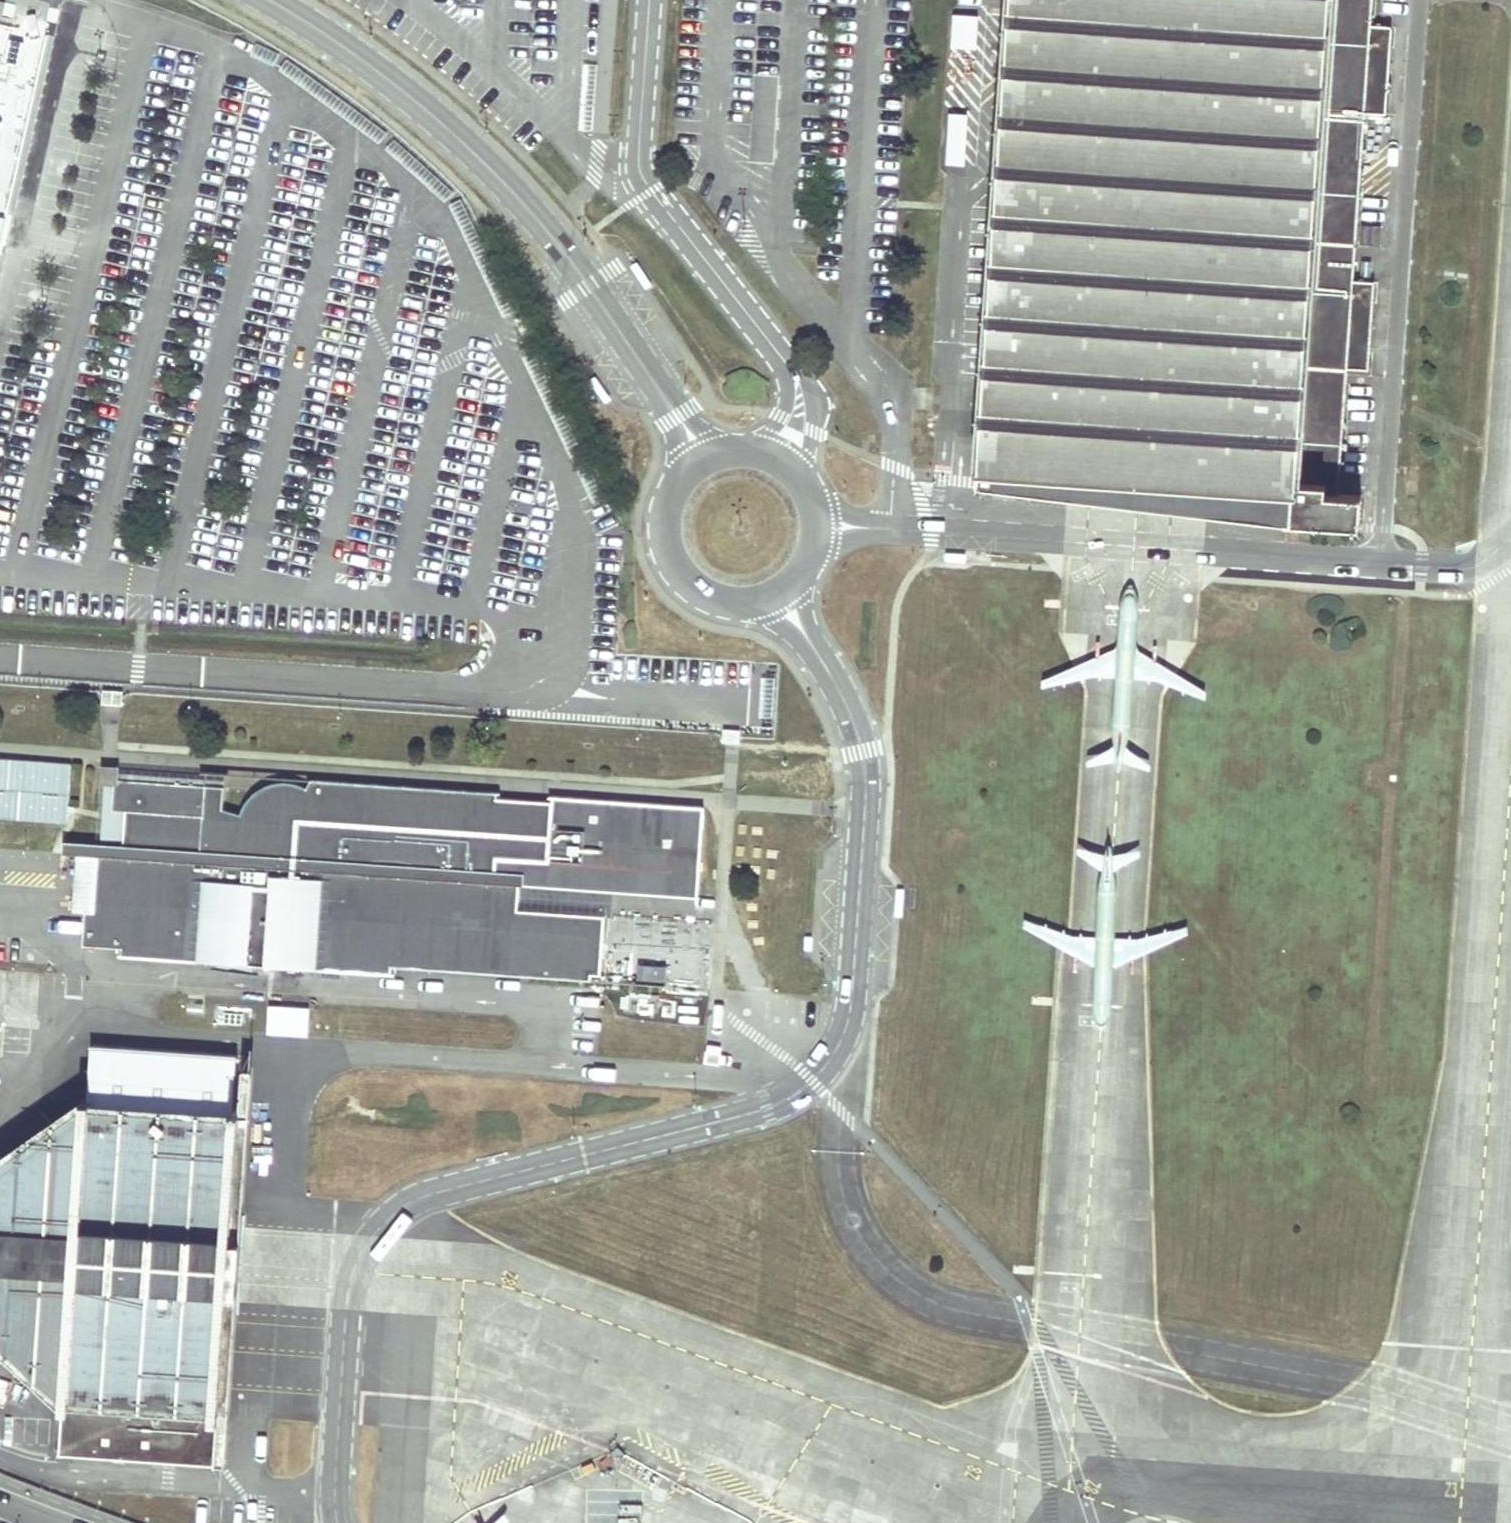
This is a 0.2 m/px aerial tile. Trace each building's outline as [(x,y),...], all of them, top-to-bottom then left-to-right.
[(980,470),(985,470),(985,477),(988,477),(988,475),(1287,510),(1288,490),(1338,494),(1346,366),(1367,369),(1374,282),(1352,280),(1364,111),(1385,113),(1391,27),(1370,25),(1372,0),(1013,0),(980,470)] [(0,23),(0,258),(49,34),(0,23)] [(1359,524),(1361,496),(1338,494),(1288,490),(1287,510),(1286,518),(1359,524)] [(0,758),(0,819),(66,824),(71,763),(0,758)] [(304,783),(308,776),(101,761),(96,842),(66,840),(65,849),(95,851),(108,852),(108,842),(120,842),(123,807),(110,806),(112,775),(222,783),(220,805),(238,809),(238,808),(239,806),(240,803),(241,801),(242,798),(244,796),(246,794),(247,792),(249,790),(251,788),(254,786),(256,785),(258,783),(260,782),(263,781),(266,780),(268,779),(271,778),(273,778),(276,778),(279,777),(282,777),(284,777),(287,778),(290,778),(293,779),(295,780),(298,780),(300,781),(303,783),(304,783)] [(222,783),(112,775),(110,806),(123,807),(120,842),(108,842),(108,852),(95,851),(91,908),(82,906),(80,942),(119,944),(118,953),(389,972),(389,964),(588,977),(588,971),(597,972),(602,913),(515,907),(517,881),(503,880),(504,870),(504,868),(688,880),(689,868),(695,868),(700,803),(545,792),(545,799),(494,795),(495,789),(308,776),(304,783),(303,783),(300,781),(298,780),(295,780),(293,779),(290,778),(287,778),(284,777),(282,777),(279,777),(276,778),(273,778),(271,778),(268,779),(266,780),(263,781),(260,782),(258,783),(256,785),(254,786),(251,788),(249,790),(247,792),(246,794),(244,796),(242,798),(241,801),(240,803),(239,806),(238,808),(238,809),(220,805),(222,783)] [(1,1352),(1,1350),(27,1374),(26,1379),(30,1379),(30,1377),(53,1398),(53,1405),(50,1454),(205,1465),(208,1416),(212,1417),(212,1409),(214,1409),(218,1360),(220,1361),(224,1312),(227,1312),(234,1214),(231,1214),(234,1165),(231,1165),(235,1117),(232,1117),(233,1109),(224,1108),(224,1116),(192,1113),(192,1111),(189,1111),(189,1113),(155,1111),(155,1108),(152,1108),(151,1111),(117,1108),(118,1105),(114,1105),(114,1108),(83,1106),(83,1098),(74,1098),(74,1105),(48,1123),(48,1121),(45,1121),(44,1125),(32,1108),(9,1135),(15,1143),(12,1143),(12,1148),(0,1156),(0,1352),(1,1352)]
